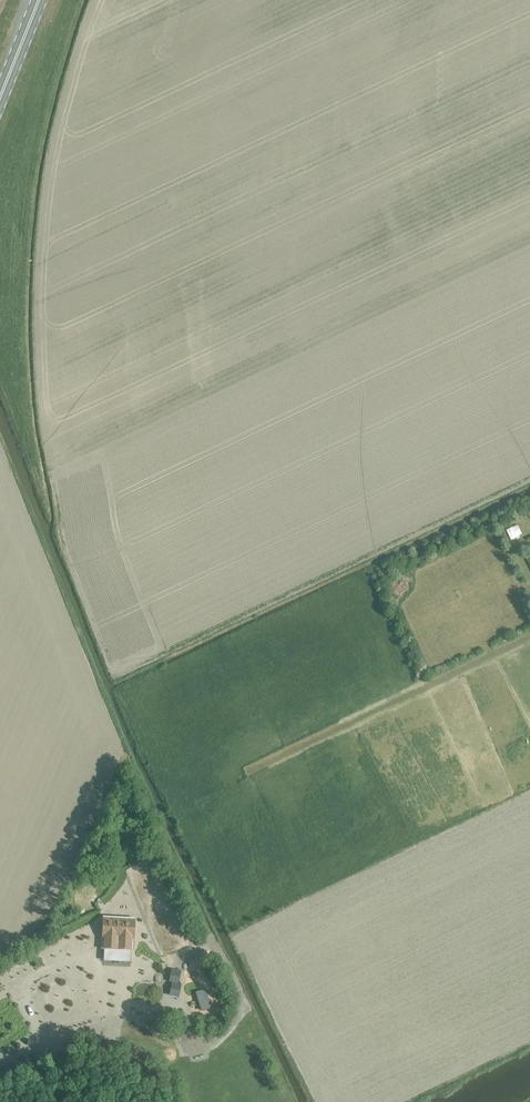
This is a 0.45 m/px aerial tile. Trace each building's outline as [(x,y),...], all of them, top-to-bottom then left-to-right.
[(104,938),(105,920),(101,920),(100,939),(102,939),(101,950),(132,951),(132,939),(104,938)] [(104,938),(132,939),(132,921),(105,920),(104,938)] [(168,996),(177,998),(179,985),(176,984),(179,970),(171,968),(168,982),(170,983),(168,996)]
